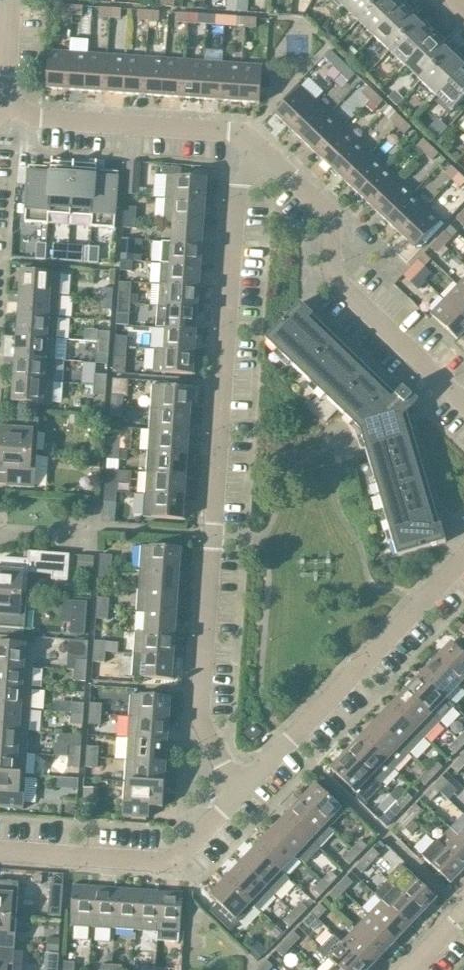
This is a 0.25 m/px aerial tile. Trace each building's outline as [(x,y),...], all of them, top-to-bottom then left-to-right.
[(227,10),(247,11),(247,0),(228,0),(227,10)] [(379,0),(349,0),(343,7),(358,22),(379,0)] [(405,4),(401,0),(379,0),(358,22),(374,37),(405,4)] [(421,18),(414,12),(425,0),(424,0),(413,11),(405,4),(374,37),(389,51),(421,18)] [(71,15),(71,6),(62,5),(62,14),(71,15)] [(71,6),(71,15),(82,16),(83,7),(71,6)] [(109,17),(110,9),(100,8),(100,17),(109,17)] [(110,9),(109,17),(121,18),(121,9),(110,9)] [(148,20),(149,11),(139,11),(138,19),(148,20)] [(149,11),(148,20),(159,21),(160,12),(149,11)] [(405,66),(436,33),(428,26),(442,11),(441,11),(428,25),(421,18),(389,51),(405,66)] [(187,23),(188,14),(177,13),(177,22),(187,23)] [(188,14),(187,23),(198,24),(198,15),(188,14)] [(226,26),(226,17),(216,16),(215,25),(226,26)] [(226,17),(226,26),(236,26),(237,17),(226,17)] [(245,18),(245,27),(256,28),(257,19),(245,18)] [(420,81),(452,48),(445,42),(459,27),(458,27),(444,41),(436,33),(405,66),(420,81)] [(463,67),(463,60),(460,55),(463,51),(463,49),(459,55),(452,48),(420,81),(436,96),(463,67)] [(65,90),(68,53),(49,51),(46,88),(65,90)] [(330,51),(324,57),(341,74),(347,67),(330,51)] [(85,91),(87,54),(68,53),(65,90),(85,91)] [(104,93),(107,55),(87,54),(85,91),(104,93)] [(124,94),(126,57),(107,55),(104,93),(124,94)] [(143,95),(146,58),(126,57),(124,94),(143,95)] [(162,97),(165,59),(146,58),(143,95),(162,97)] [(182,98),(184,61),(165,59),(162,97),(182,98)] [(201,99),(204,62),(184,61),(182,98),(201,99)] [(221,101),(223,63),(204,62),(201,99),(221,101)] [(240,102),(243,65),(223,63),(221,101),(240,102)] [(243,65),(240,102),(259,103),(262,66),(243,65)] [(347,67),(341,74),(349,81),(355,75),(347,67)] [(436,96),(452,112),(463,99),(463,67),(436,96)] [(300,87),(275,114),(284,123),(289,128),(315,101),(300,87)] [(368,87),(362,93),(369,100),(375,94),(368,87)] [(375,94),(369,100),(377,108),(383,101),(375,94)] [(315,101),(289,128),(303,141),(329,114),(315,101)] [(397,127),(403,120),(396,113),(389,120),(397,127)] [(329,114),(303,141),(317,155),(343,128),(329,114)] [(403,120),(397,127),(405,134),(411,128),(403,120)] [(343,128),(317,155),(331,168),(357,141),(343,128)] [(425,154),(431,147),(423,140),(417,146),(425,154)] [(345,181),(371,154),(357,141),(331,168),(345,181)] [(431,147),(425,154),(432,160),(438,154),(431,147)] [(359,195),(385,168),(371,154),(345,181),(359,195)] [(70,216),(74,164),(52,162),(53,158),(52,158),(51,168),(29,167),(28,179),(26,207),(25,223),(48,224),(49,214),(70,216)] [(74,164),(70,216),(92,217),(91,227),(115,229),(116,213),(115,213),(117,185),(118,185),(118,173),(96,171),(97,161),(96,161),(95,165),(74,164)] [(138,195),(140,164),(127,163),(125,195),(138,195)] [(453,181),(459,174),(451,166),(445,173),(453,181)] [(373,208),(399,181),(385,168),(359,195),(373,208)] [(453,181),(460,187),(463,183),(463,179),(459,174),(453,181)] [(165,199),(205,201),(206,179),(209,180),(209,179),(167,175),(165,199)] [(387,222),(413,195),(399,181),(373,208),(387,222)] [(401,235),(427,208),(413,195),(387,222),(401,235)] [(203,223),(205,201),(165,199),(164,218),(174,219),(174,221),(203,223)] [(124,218),(136,218),(136,208),(124,207),(124,218)] [(427,208),(401,235),(415,248),(441,221),(427,208)] [(135,229),(136,218),(124,218),(123,228),(135,229)] [(202,244),(203,223),(174,221),(173,239),(163,239),(163,242),(202,244)] [(437,240),(444,246),(451,238),(444,232),(437,240)] [(133,261),(134,240),(122,239),(121,260),(133,261)] [(436,254),(444,246),(437,240),(430,247),(436,254)] [(200,266),(202,244),(163,242),(161,263),(200,266)] [(67,261),(68,245),(53,244),(52,260),(67,261)] [(68,245),(67,261),(83,262),(84,246),(68,245)] [(132,272),(133,261),(121,260),(120,271),(132,272)] [(410,268),(416,274),(424,266),(418,260),(410,268)] [(161,263),(160,283),(160,285),(199,287),(200,266),(161,263)] [(410,281),(416,274),(410,268),(403,275),(410,281)] [(20,293),(59,296),(61,273),(19,270),(19,271),(21,271),(20,293)] [(118,304),(130,304),(131,283),(119,282),(118,304)] [(197,309),(199,287),(160,285),(158,306),(197,309)] [(457,286),(444,300),(463,320),(463,292),(457,286)] [(100,299),(112,300),(113,289),(101,288),(100,299)] [(58,318),(59,296),(20,293),(18,315),(58,318)] [(111,310),(112,300),(100,299),(99,309),(111,310)] [(463,333),(463,320),(444,300),(430,314),(457,340),(463,333)] [(435,527),(413,452),(418,450),(407,411),(417,401),(403,388),(396,396),(369,370),(365,374),(309,320),(313,315),(300,303),(265,340),(268,342),(277,351),(279,349),(292,362),(290,363),(312,384),(313,382),(326,395),(325,396),(335,406),(334,406),(358,430),(359,430),(369,465),(370,465),(374,478),(376,477),(381,494),(379,495),(388,524),(390,523),(395,540),(393,541),(397,557),(446,542),(441,525),(435,527)] [(129,315),(130,304),(118,304),(117,314),(129,315)] [(196,331),(197,309),(158,306),(157,328),(166,328),(166,329),(196,331)] [(56,339),(58,318),(18,315),(17,336),(56,339)] [(194,352),(196,331),(166,329),(165,350),(155,349),(194,352)] [(97,342),(109,343),(110,332),(98,331),(97,342)] [(55,361),(56,339),(17,336),(15,358),(55,361)] [(115,347),(127,347),(127,337),(115,336),(115,347)] [(108,353),(109,343),(97,342),(96,352),(108,353)] [(126,357),(127,347),(115,347),(114,357),(126,357)] [(193,374),(194,352),(155,349),(153,372),(195,375),(195,374),(193,374)] [(53,382),(55,361),(15,358),(14,379),(53,382)] [(94,385),(106,386),(107,375),(95,374),(94,385)] [(52,405),(53,382),(14,379),(12,401),(10,401),(10,402),(52,405)] [(105,396),(106,386),(94,385),(93,395),(105,396)] [(151,408),(190,411),(192,389),(194,389),(194,388),(152,385),(151,408)] [(110,405),(122,406),(123,395),(111,395),(110,405)] [(122,416),(122,406),(110,405),(110,416),(122,416)] [(189,433),(190,411),(151,408),(149,430),(189,433)] [(36,453),(39,418),(12,417),(10,417),(10,418),(12,418),(11,429),(0,428),(0,451),(36,453)] [(187,454),(189,433),(149,430),(148,451),(187,454)] [(108,449),(120,449),(120,436),(108,435),(108,449)] [(108,449),(107,459),(119,459),(125,460),(126,451),(119,451),(120,449),(108,449)] [(36,453),(0,451),(0,473),(8,474),(8,484),(6,484),(6,485),(7,485),(7,486),(34,488),(36,453)] [(186,476),(187,454),(148,451),(146,473),(186,476)] [(99,468),(100,457),(88,457),(87,467),(99,468)] [(184,497),(186,476),(146,473),(145,494),(184,497)] [(104,492),(116,492),(117,482),(105,481),(104,492)] [(116,503),(116,492),(104,492),(104,502),(116,503)] [(183,519),(184,497),(145,494),(143,517),(185,520),(185,519),(183,519)] [(139,568),(179,571),(181,549),(183,549),(141,545),(139,568)] [(26,594),(28,572),(51,574),(51,580),(67,581),(69,554),(28,551),(28,560),(2,558),(1,558),(0,559),(2,559),(1,570),(0,570),(0,592),(26,594)] [(94,556),(78,555),(77,567),(93,568),(94,556)] [(99,565),(111,566),(112,556),(100,555),(99,565)] [(111,577),(111,566),(99,565),(99,576),(111,577)] [(178,593),(179,571),(139,568),(138,590),(178,593)] [(176,614),(178,593),(138,590),(136,611),(176,614)] [(26,594),(0,592),(0,627),(24,629),(26,594)] [(96,608),(108,609),(109,598),(97,597),(96,608)] [(71,633),(84,634),(87,603),(74,602),(71,633)] [(108,619),(108,609),(96,608),(96,618),(108,619)] [(175,636),(176,614),(136,611),(136,613),(146,613),(145,632),(135,631),(135,633),(175,636)] [(173,657),(175,636),(135,633),(133,654),(173,657)] [(93,651),(105,652),(106,641),(94,641),(93,651)] [(34,667),(35,645),(0,642),(0,665),(34,667)] [(460,684),(463,687),(463,655),(451,642),(435,659),(461,683),(460,684)] [(105,662),(105,652),(93,651),(93,662),(105,662)] [(172,679),(173,657),(133,654),(132,677),(174,680),(174,679),(172,679)] [(446,699),(460,684),(461,683),(435,659),(421,674),(446,699)] [(74,670),(86,671),(87,661),(75,660),(74,670)] [(34,667),(0,665),(0,686),(32,689),(34,667)] [(85,682),(86,671),(74,670),(73,681),(85,682)] [(455,707),(446,699),(421,674),(406,690),(440,723),(455,707)] [(32,689),(0,686),(0,708),(30,710),(32,689)] [(425,738),(440,723),(406,690),(391,706),(425,738)] [(129,717),(169,720),(170,698),(172,698),(172,697),(131,694),(129,717)] [(71,713),(83,714),(84,704),(72,703),(71,713)] [(89,714),(101,715),(102,704),(90,703),(89,714)] [(410,754),(425,738),(391,706),(376,721),(410,754)] [(30,710),(0,708),(0,730),(29,732),(30,710)] [(82,725),(83,714),(71,713),(70,724),(82,725)] [(100,725),(101,715),(89,714),(88,724),(100,725)] [(167,741),(169,720),(129,717),(127,738),(167,741)] [(395,770),(410,754),(376,721),(361,737),(395,770)] [(253,742),(261,733),(252,725),(244,734),(253,742)] [(29,732),(0,730),(0,751),(27,753),(29,732)] [(381,785),(395,770),(361,737),(346,753),(371,777),(372,776),(376,779),(375,780),(381,785)] [(166,763),(167,741),(127,738),(126,760),(166,763)] [(455,754),(463,745),(457,739),(449,748),(455,754)] [(68,756),(80,757),(81,747),(69,746),(68,756)] [(86,757),(98,758),(99,747),(87,747),(86,757)] [(27,753),(0,751),(0,773),(26,775),(27,753)] [(346,753),(330,769),(358,795),(356,798),(364,806),(382,786),(381,785),(375,780),(376,779),(372,776),(371,777),(346,753)] [(79,768),(80,757),(68,756),(67,767),(79,768)] [(97,768),(98,758),(86,757),(85,767),(97,768)] [(463,766),(463,762),(460,758),(451,767),(457,773),(463,766)] [(164,784),(166,763),(126,760),(125,782),(164,784)] [(434,777),(443,768),(436,761),(428,771),(434,777)] [(425,786),(434,777),(428,771),(419,780),(425,786)] [(26,775),(0,773),(0,808),(23,810),(26,775)] [(433,786),(440,792),(448,783),(442,777),(433,786)] [(163,807),(164,784),(125,782),(122,816),(149,818),(149,806),(163,807)] [(329,828),(334,833),(329,828),(345,811),(316,784),(300,800),(326,825),(325,826),(328,829),(329,828)] [(431,801),(440,792),(433,786),(425,795),(431,801)] [(404,808),(413,799),(406,793),(398,802),(404,808)] [(319,848),(334,833),(329,828),(328,829),(325,826),(326,825),(300,800),(285,816),(311,840),(319,848)] [(389,811),(380,821),(386,827),(395,817),(404,808),(398,802),(389,811)] [(407,814),(413,820),(422,810),(416,804),(407,814)] [(404,829),(413,820),(407,814),(398,823),(404,829)] [(463,815),(451,829),(463,842),(463,815)] [(296,856),(311,840),(285,816),(270,832),(296,856)] [(451,829),(438,842),(438,843),(463,868),(463,842),(451,829)] [(281,871),(296,856),(270,832),(255,847),(281,871)] [(463,869),(463,868),(438,843),(438,842),(437,840),(422,856),(451,884),(463,869)] [(352,850),(358,856),(366,848),(360,842),(352,850)] [(289,880),(281,871),(255,847),(241,863),(274,895),(289,880)] [(364,858),(371,864),(380,855),(373,849),(364,858)] [(350,865),(358,856),(352,850),(343,859),(350,865)] [(362,873),(371,864),(364,858),(356,867),(362,873)] [(259,911),(274,895),(241,863),(226,879),(251,903),(252,902),(255,905),(255,906),(259,911)] [(437,898),(400,864),(386,879),(393,886),(393,887),(394,888),(395,887),(422,913),(437,898)] [(322,881),(329,887),(337,878),(331,872),(322,881)] [(338,886),(344,892),(353,883),(346,877),(338,886)] [(230,931),(254,906),(255,906),(255,905),(252,902),(251,903),(226,879),(210,895),(219,903),(210,912),(230,931)] [(386,879),(388,881),(375,894),(382,901),(409,927),(422,913),(395,887),(394,888),(393,887),(393,886),(386,879)] [(16,917),(18,882),(0,881),(0,916),(16,917)] [(320,896),(329,887),(322,881),(314,890),(320,896)] [(61,916),(63,885),(51,884),(48,915),(61,916)] [(93,927),(95,888),(74,886),(74,884),(73,884),(70,928),(71,928),(71,926),(74,926),(73,939),(88,940),(89,927),(93,927)] [(335,901),(344,892),(338,886),(329,895),(335,901)] [(114,929),(117,889),(95,888),(93,927),(95,928),(95,940),(110,941),(111,929),(114,929)] [(136,930),(138,891),(117,889),(114,929),(136,930)] [(157,932),(160,892),(138,891),(136,930),(157,932)] [(157,932),(157,941),(178,943),(179,935),(180,936),(183,892),(182,892),(182,894),(160,892),(157,932)] [(396,941),(409,927),(382,901),(369,915),(396,941)] [(292,912),(299,918),(308,909),(301,903),(292,912)] [(311,914),(318,920),(326,911),(320,904),(311,914)] [(290,927),(299,918),(292,912),(284,921),(290,927)] [(309,929),(318,920),(311,914),(303,923),(309,929)] [(382,955),(396,941),(369,915),(355,929),(382,955)] [(16,917),(0,916),(0,949),(14,950),(16,917)] [(278,940),(283,934),(276,927),(270,933),(278,940)] [(369,969),(382,955),(355,929),(342,943),(334,934),(333,935),(369,969)] [(285,941),(291,947),(300,938),(294,932),(285,941)] [(369,969),(333,935),(320,948),(329,957),(328,957),(335,964),(336,964),(343,969),(368,969),(369,969)] [(57,951),(58,939),(48,939),(47,951),(57,951)] [(283,956),(291,947),(285,941),(276,950),(283,956)] [(257,961),(265,952),(256,943),(248,952),(257,961)] [(14,950),(0,949),(0,969),(12,969),(14,950)] [(56,967),(57,955),(47,954),(47,966),(56,967)] [(259,969),(270,969),(273,966),(267,960),(258,969),(259,969)] [(75,962),(64,961),(64,969),(74,969),(75,962)]
